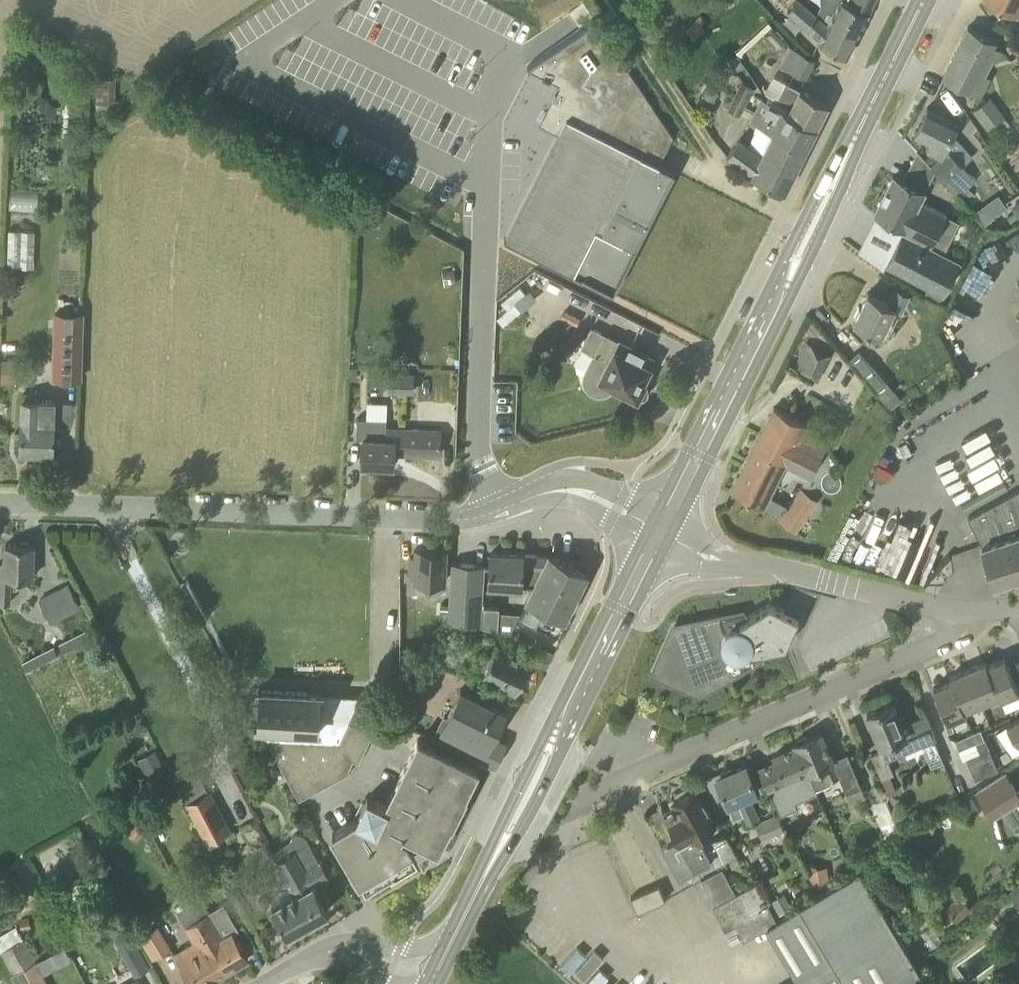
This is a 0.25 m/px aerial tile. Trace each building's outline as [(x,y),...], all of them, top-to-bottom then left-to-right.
[(857,37),(826,23),(816,13),(800,0),(797,0),(787,11),(820,38),(818,42),(848,56),(857,37)] [(857,37),(874,0),(820,0),(820,3),(816,13),(826,23),(857,37)] [(1018,8),(1018,0),(986,0),(1015,15),(1018,8)] [(597,22),(530,67),(560,83),(539,122),(559,132),(506,237),(583,275),(581,278),(638,306),(631,321),(698,354),(767,218),(743,206),(743,204),(734,200),(718,192),(659,162),(673,135),(597,22)] [(997,60),(1003,49),(995,45),(998,41),(968,26),(943,77),(981,96),(991,76),(982,71),(990,57),(997,60)] [(807,76),(815,61),(800,53),(793,69),(807,76)] [(780,66),(776,75),(802,86),(806,77),(780,66)] [(115,105),(116,76),(98,76),(97,105),(115,105)] [(742,81),(728,109),(739,115),(744,106),(751,93),(754,87),(742,81)] [(828,103),(786,82),(777,101),(790,108),(788,112),(816,126),(828,103)] [(705,86),(702,90),(702,95),(705,100),(710,102),(718,90),(719,90),(716,85),(711,84),(705,86)] [(766,100),(762,98),(755,112),(787,128),(784,133),(787,135),(785,139),(804,149),(816,126),(788,112),(790,108),(777,101),(768,96),(766,100)] [(1005,116),(990,96),(974,109),(989,128),(1005,116)] [(959,193),(976,177),(963,164),(949,148),(960,123),(927,107),(914,132),(929,140),(926,147),(937,153),(932,164),(959,193)] [(787,128),(755,112),(754,113),(751,120),(760,126),(751,147),(738,139),(727,154),(750,171),(785,188),(804,149),(785,139),(787,135),(784,133),(787,128)] [(1005,116),(989,128),(995,136),(1010,123),(1005,116)] [(1018,151),(1018,139),(1011,146),(1017,153),(1018,151)] [(944,293),(961,261),(942,251),(932,247),(947,218),(948,216),(920,201),(926,191),(893,174),(874,212),(904,227),(886,264),(944,293)] [(996,191),(973,207),(982,220),(1005,204),(996,191)] [(1011,206),(1018,217),(1018,216),(1018,200),(1011,206)] [(8,227),(7,264),(35,264),(36,228),(8,227)] [(454,268),(442,270),(444,285),(457,283),(454,268)] [(888,338),(910,294),(896,287),(888,302),(868,292),(854,322),(888,338)] [(58,312),(56,376),(84,377),(86,313),(58,312)] [(648,385),(645,382),(642,381),(654,358),(604,335),(605,334),(591,327),(581,347),(595,354),(586,371),(585,377),(586,384),(590,389),(596,392),(603,392),(609,389),(614,384),(637,396),(642,397),(647,395),(649,390),(648,385)] [(818,380),(831,354),(808,343),(795,368),(818,380)] [(891,409),(902,399),(859,350),(849,359),(891,409)] [(1,359),(0,381),(21,382),(22,360),(1,359)] [(413,393),(414,373),(390,372),(389,392),(413,393)] [(22,399),(21,451),(53,452),(56,400),(22,399)] [(440,454),(441,430),(386,428),(387,403),(367,401),(367,418),(357,418),(357,437),(363,437),(362,463),(394,464),(394,452),(440,454)] [(803,430),(806,423),(774,407),(732,491),(763,506),(785,463),(812,477),(829,443),(803,430)] [(961,504),(966,513),(1009,490),(1004,482),(961,504)] [(780,521),(796,531),(817,500),(801,489),(780,521)] [(1018,573),(1018,490),(995,504),(968,517),(982,543),(995,581),(1018,573)] [(30,541),(20,541),(19,544),(6,544),(6,560),(0,560),(0,569),(0,602),(10,602),(11,577),(32,577),(34,544),(31,544),(30,541)] [(444,582),(446,548),(417,547),(416,556),(411,556),(410,573),(415,573),(415,580),(444,582)] [(535,584),(549,555),(490,553),(489,584),(522,586),(522,583),(535,584)] [(548,609),(565,617),(587,573),(549,554),(549,555),(535,584),(520,613),(541,624),(548,609)] [(482,605),(484,564),(452,562),(449,618),(481,625),(482,605)] [(40,599),(52,621),(81,607),(69,584),(40,599)] [(793,630),(799,616),(785,610),(769,603),(744,618),(742,613),(675,627),(656,671),(700,691),(758,657),(757,651),(786,646),(793,630)] [(482,605),(481,625),(498,628),(499,609),(499,606),(482,605)] [(64,652),(96,636),(91,628),(60,643),(64,652)] [(531,661),(498,643),(494,651),(482,645),(471,668),(516,691),(531,661)] [(27,670),(59,654),(54,645),(22,661),(27,670)] [(1018,691),(1005,657),(987,665),(985,661),(999,694),(1000,698),(1018,691)] [(999,694),(985,661),(968,669),(981,701),(999,694)] [(965,712),(966,712),(964,709),(981,701),(968,669),(951,676),(965,712)] [(947,720),(965,712),(951,676),(949,677),(951,680),(933,688),(947,720)] [(320,715),(321,692),(259,689),(258,724),(299,799),(350,771),(344,761),(347,756),(358,762),(373,731),(392,740),(401,720),(401,714),(361,694),(350,717),(320,715)] [(444,741),(449,744),(496,767),(506,745),(493,738),(497,728),(502,730),(505,724),(500,722),(506,711),(461,689),(447,717),(454,720),(444,741)] [(893,701),(867,713),(881,743),(889,740),(896,755),(937,737),(925,712),(902,722),(893,701)] [(1007,725),(1018,743),(1018,717),(1007,725)] [(977,742),(985,739),(981,729),(973,732),(977,742)] [(795,744),(796,746),(807,772),(809,772),(817,790),(832,783),(831,781),(840,778),(847,793),(862,787),(848,754),(833,760),(821,733),(808,738),(806,736),(798,739),(798,742),(795,744)] [(452,822),(466,794),(465,794),(478,768),(419,738),(385,805),(368,796),(357,816),(358,818),(332,833),(366,889),(391,874),(392,876),(418,860),(416,856),(434,845),(438,847),(451,821),(452,822)] [(963,760),(972,756),(990,749),(985,739),(977,742),(959,750),(963,760)] [(924,744),(930,763),(942,759),(937,740),(924,744)] [(796,746),(774,755),(776,760),(760,767),(781,815),(797,807),(796,804),(818,794),(817,790),(809,772),(807,772),(796,746)] [(871,753),(890,795),(897,792),(889,774),(894,772),(883,749),(871,753)] [(990,749),(972,756),(976,767),(994,759),(990,749)] [(156,751),(139,760),(149,777),(166,768),(156,751)] [(994,759),(976,767),(973,768),(977,778),(998,769),(994,759)] [(757,790),(746,765),(732,771),(731,768),(720,773),(721,776),(717,778),(734,817),(743,813),(747,822),(760,816),(750,793),(757,790)] [(177,782),(184,797),(207,786),(201,772),(177,782)] [(1018,790),(1006,772),(977,790),(994,816),(1018,800),(1018,789),(1018,790)] [(712,857),(716,864),(736,853),(726,835),(700,842),(695,831),(712,823),(695,787),(690,790),(688,786),(675,793),(677,797),(672,799),(675,804),(663,810),(666,815),(658,819),(670,841),(664,844),(680,875),(682,874),(680,871),(694,863),(696,866),(712,857)] [(230,830),(210,792),(188,804),(208,842),(230,830)] [(887,801),(872,808),(890,848),(900,844),(899,841),(903,840),(899,831),(887,801)] [(763,839),(784,830),(777,815),(756,824),(763,839)] [(135,819),(125,832),(138,841),(148,828),(135,819)] [(913,824),(899,831),(903,840),(917,829),(913,824)] [(328,911),(313,883),(327,876),(309,842),(307,838),(304,835),(300,834),(296,834),(293,836),(290,839),(296,849),(278,860),(296,892),(273,905),(289,933),(328,911)] [(828,866),(808,868),(810,887),(830,885),(828,866)] [(736,894),(722,869),(701,880),(725,930),(736,924),(744,938),(766,926),(773,922),(777,920),(756,882),(736,894)] [(766,926),(796,977),(784,983),(906,983),(921,975),(860,872),(777,921),(777,920),(773,922),(766,926)] [(1009,892),(1018,904),(1018,883),(1009,892)] [(638,911),(666,899),(659,884),(631,896),(638,911)] [(784,893),(772,900),(779,912),(791,905),(784,893)] [(961,895),(945,908),(946,910),(955,921),(956,922),(972,908),(961,895)] [(210,912),(201,898),(190,905),(228,971),(248,958),(247,955),(257,948),(247,931),(243,925),(238,928),(223,904),(210,912)] [(228,971),(190,905),(178,912),(186,927),(200,950),(179,962),(192,983),(206,983),(228,971)] [(159,922),(140,933),(154,958),(173,947),(159,922)] [(17,926),(0,935),(0,946),(14,973),(11,974),(16,983),(48,983),(17,926)] [(137,949),(129,934),(117,940),(125,955),(137,949)]
